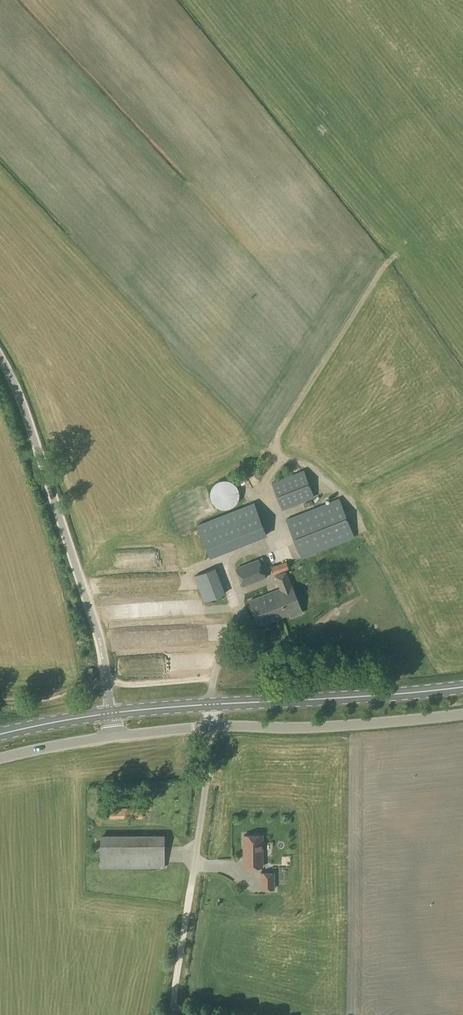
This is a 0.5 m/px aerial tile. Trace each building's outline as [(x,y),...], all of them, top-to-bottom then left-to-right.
[(282,510),(315,497),(304,470),(271,483),(282,510)] [(225,509),(226,509),(229,509),(230,508),(231,508),(232,507),(233,506),(234,506),(235,505),(236,504),(237,503),(237,502),(238,501),(239,499),(239,498),(239,497),(239,496),(239,494),(239,493),(239,492),(239,491),(239,489),(238,488),(237,487),(237,486),(236,485),(235,484),(234,483),(233,482),(232,482),(231,481),(229,480),(227,480),(225,480),(223,480),(222,480),(221,480),(220,481),(219,481),(217,482),(216,482),(215,483),(214,484),(213,485),(213,486),(212,487),(211,488),(211,489),(211,491),(210,492),(210,493),(210,494),(210,496),(210,497),(211,498),(211,499),(211,501),(212,502),(213,503),(213,504),(214,505),(215,506),(216,506),(217,507),(219,508),(220,508),(221,509),(222,509),(223,509),(225,509)] [(302,558),(354,537),(339,499),(286,520),(302,558)] [(199,525),(211,557),(267,535),(254,503),(199,525)] [(243,587),(266,578),(259,559),(236,568),(243,587)] [(259,626),(282,617),(290,614),(291,617),(302,613),(291,585),(285,570),(289,569),(286,561),(271,568),(274,575),(275,575),(280,589),(249,601),(259,626)] [(204,602),(225,593),(215,568),(195,576),(204,602)] [(142,819),(142,807),(108,808),(108,819),(138,818),(138,819),(142,819)] [(262,867),(262,847),(262,835),(244,835),(244,867),(262,867)] [(101,868),(165,867),(165,837),(101,837),(101,868)] [(262,889),(274,889),(274,873),(262,873),(262,889)]
